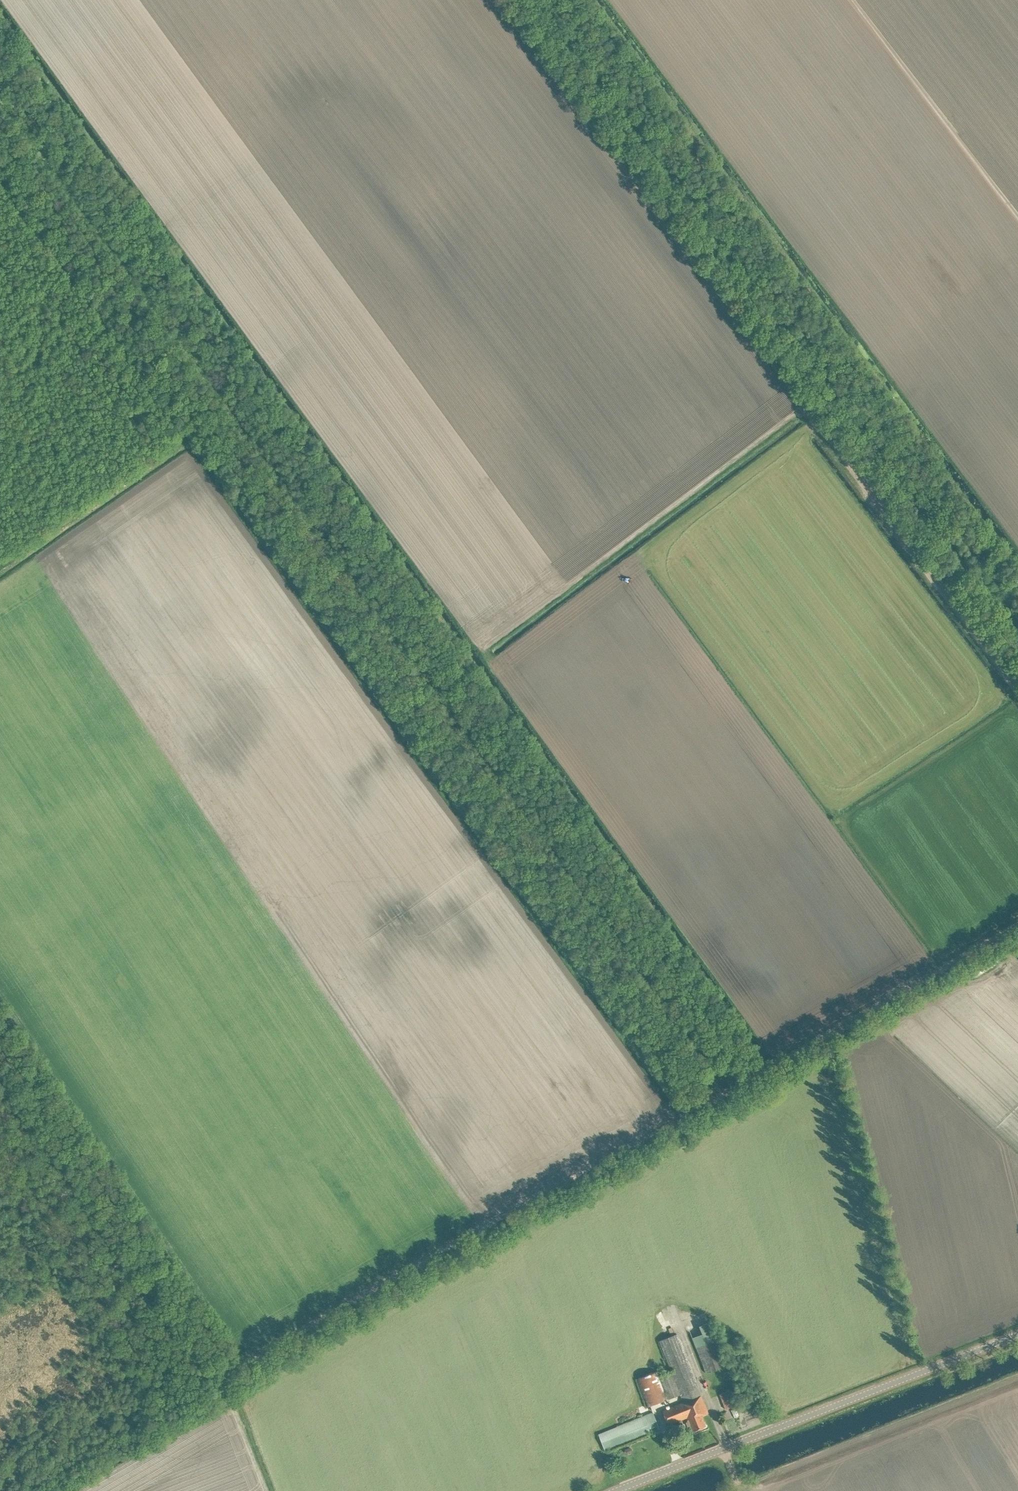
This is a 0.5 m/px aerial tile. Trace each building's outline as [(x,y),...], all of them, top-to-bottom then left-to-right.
[(703,1334),(692,1338),(706,1373),(727,1365),(710,1322),(700,1325),(703,1334)] [(708,1413),(700,1395),(676,1334),(659,1341),(671,1371),(659,1376),(668,1400),(680,1394),(683,1402),(662,1410),(668,1425),(686,1418),(692,1431),(706,1426),(701,1416),(708,1413)] [(656,1372),(638,1378),(648,1407),(666,1401),(656,1372)] [(725,1409),(734,1406),(729,1391),(720,1394),(725,1409)] [(605,1450),(659,1428),(653,1413),(598,1434),(605,1450)]
